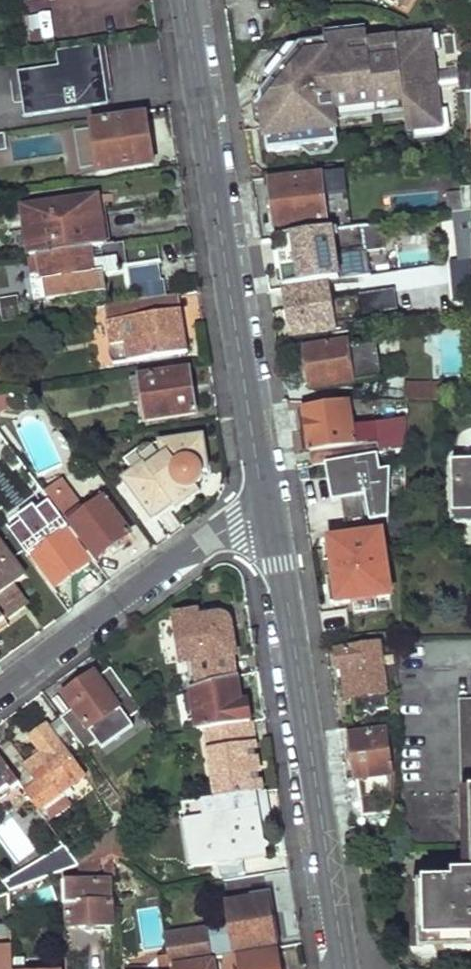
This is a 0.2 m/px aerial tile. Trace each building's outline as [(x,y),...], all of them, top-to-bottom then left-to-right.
[(394,3),(405,10),(411,0),(395,0),(394,3)] [(362,31),(321,36),(322,44),(363,39),(362,31)] [(322,44),(296,47),(257,97),(264,154),(334,146),(332,121),(330,113),(399,104),(400,112),(404,134),(437,130),(426,38),(364,46),(363,39),(322,44)] [(56,51),(59,65),(18,72),(25,117),(110,104),(107,89),(113,88),(106,43),(56,51)] [(467,66),(453,67),(457,94),(467,94),(467,66)] [(330,113),(332,121),(400,112),(399,104),(330,113)] [(99,172),(100,178),(159,169),(150,113),(91,122),(92,129),(99,172)] [(99,172),(92,129),(75,132),(81,175),(99,172)] [(8,151),(6,133),(0,134),(0,152),(8,151)] [(318,177),(268,184),(273,233),(324,227),(318,177)] [(22,211),(30,261),(41,260),(103,250),(95,201),(22,211)] [(469,212),(460,213),(460,261),(469,260),(469,212)] [(367,226),(274,239),(280,290),(322,283),(335,281),(330,237),(334,237),(336,243),(369,238),(367,226)] [(41,260),(46,305),(105,295),(102,276),(116,274),(116,270),(126,268),(122,247),(103,250),(41,260)] [(345,254),(351,276),(370,271),(364,249),(345,254)] [(469,260),(460,261),(460,301),(469,301),(469,260)] [(163,286),(160,269),(129,274),(133,299),(139,298),(140,305),(168,301),(165,285),(163,286)] [(323,286),(281,293),(287,340),(331,334),(327,307),(372,300),(369,276),(335,281),(322,283),(323,286)] [(0,298),(0,306),(3,323),(23,320),(18,295),(0,298)] [(180,299),(170,301),(172,317),(182,316),(180,299)] [(189,358),(182,316),(172,317),(170,301),(168,301),(140,305),(106,311),(115,369),(189,358)] [(343,347),(302,353),(308,392),(379,382),(374,348),(344,352),(343,347)] [(142,380),(147,422),(197,416),(192,373),(142,380)] [(443,381),(405,382),(405,399),(443,399),(443,381)] [(363,403),(302,410),(302,411),(310,469),(402,457),(404,423),(350,431),(349,413),(372,413),(372,416),(385,417),(385,404),(363,403)] [(204,441),(161,446),(162,461),(147,471),(144,467),(132,475),(122,482),(151,523),(172,508),(175,512),(199,495),(195,490),(200,484),(202,476),(208,476),(204,441)] [(162,461),(161,446),(144,448),(124,463),(132,475),(144,467),(147,471),(162,461)] [(448,466),(451,516),(470,515),(470,464),(448,466)] [(104,503),(70,527),(96,563),(131,537),(104,503)] [(21,533),(13,539),(28,560),(32,557),(57,592),(90,567),(64,532),(38,553),(21,533)] [(324,541),(334,612),(394,604),(385,532),(324,541)] [(12,620),(16,618),(11,613),(26,601),(18,587),(25,582),(0,545),(0,603),(12,620)] [(11,613),(16,618),(31,607),(26,601),(11,613)] [(5,625),(12,620),(0,603),(0,629),(5,625)] [(190,668),(195,693),(235,680),(233,661),(238,660),(233,631),(231,625),(227,623),(221,621),(201,623),(200,618),(176,620),(183,668),(190,668)] [(377,648),(336,655),(339,673),(347,672),(352,699),(353,699),(356,715),(366,713),(372,718),(376,711),(386,710),(384,694),(385,694),(392,693),(393,645),(377,648)] [(78,740),(86,750),(98,742),(103,749),(135,726),(130,719),(142,710),(112,667),(102,674),(97,667),(61,694),(72,709),(61,717),(78,740)] [(352,699),(347,672),(339,673),(343,701),(352,699)] [(192,694),(200,735),(228,731),(251,727),(248,706),(243,707),(239,680),(235,680),(195,693),(192,694)] [(459,701),(461,798),(469,798),(470,871),(470,700),(459,701)] [(40,812),(65,793),(89,776),(68,748),(78,740),(61,717),(51,725),(48,721),(28,736),(40,752),(26,762),(11,741),(0,749),(0,757),(20,783),(23,788),(40,812)] [(212,757),(218,799),(262,792),(251,727),(228,731),(230,753),(212,757)] [(391,772),(385,733),(348,738),(354,783),(356,783),(362,821),(389,817),(391,772)] [(7,793),(20,783),(0,757),(0,797),(7,793)] [(20,783),(7,793),(10,797),(23,788),(20,783)] [(79,812),(65,793),(40,812),(53,830),(79,812)] [(272,813),(269,795),(259,797),(262,814),(272,813)] [(188,808),(200,875),(269,864),(265,833),(275,831),(272,813),(262,814),(259,797),(188,808)] [(122,829),(117,827),(72,855),(80,865),(112,854),(117,843),(120,834),(122,829)] [(136,840),(120,834),(117,843),(132,849),(136,840)] [(132,849),(117,843),(112,854),(128,860),(132,849)] [(72,855),(65,845),(3,882),(10,892),(80,865),(72,855)] [(80,865),(81,878),(114,877),(112,854),(80,865)] [(67,906),(68,929),(117,927),(116,899),(114,899),(114,877),(81,878),(64,879),(65,906),(67,906)] [(416,892),(418,963),(470,962),(470,884),(452,884),(452,891),(416,892)] [(234,931),(237,955),(276,949),(268,901),(230,908),(234,931)] [(14,958),(13,923),(0,924),(0,968),(14,968),(14,958)] [(170,959),(172,968),(175,968),(215,963),(224,961),(235,959),(238,959),(237,955),(234,931),(167,940),(170,959)] [(277,957),(241,963),(242,968),(280,968),(277,957)] [(14,958),(14,968),(26,968),(26,958),(14,958)] [(241,958),(238,959),(235,959),(224,961),(225,968),(242,968),(241,963),(241,958)] [(170,959),(161,960),(162,968),(172,968),(170,959)]
